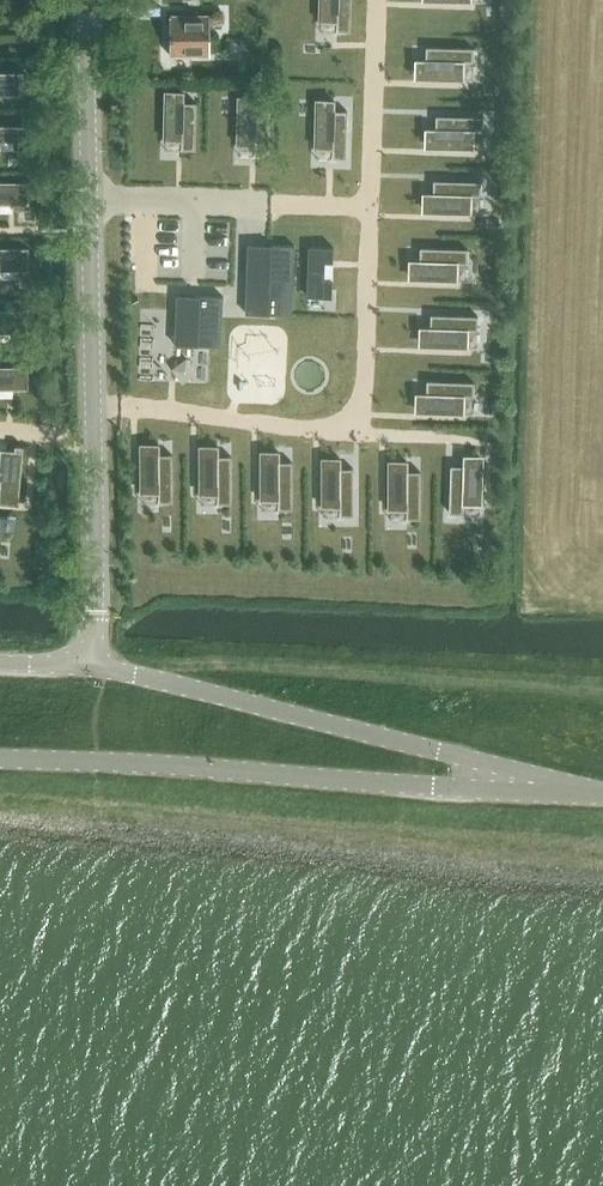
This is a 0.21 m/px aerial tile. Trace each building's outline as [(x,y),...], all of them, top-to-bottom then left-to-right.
[(320,20),(337,20),(337,30),(351,31),(351,0),(321,0),(320,20)] [(210,13),(171,13),(171,57),(210,56),(210,13)] [(416,59),(416,75),(441,75),(441,77),(463,78),(463,61),(473,61),(474,47),(427,46),(426,60),(416,59)] [(0,71),(0,97),(25,97),(25,71),(0,71)] [(166,117),(165,138),(182,139),(182,149),(195,149),(197,102),(183,102),(183,92),(168,91),(168,117),(166,117)] [(239,122),(238,143),(255,144),(255,154),(268,154),(270,107),(256,107),(257,97),(241,96),(241,122),(239,122)] [(317,125),(316,147),(333,147),(333,157),(346,157),(347,110),(334,110),(334,100),(319,100),(318,125),(317,125)] [(426,128),(426,144),(451,144),(451,146),(473,146),(473,130),(483,130),(483,116),(436,115),(436,129),(426,128)] [(0,122),(0,152),(31,152),(31,122),(0,122)] [(0,181),(0,202),(31,202),(31,180),(0,181)] [(424,193),(423,208),(448,209),(448,211),(470,211),(470,194),(481,195),(481,181),(434,180),(433,193),(424,193)] [(248,243),(246,313),(292,314),(294,245),(248,243)] [(0,246),(0,268),(30,268),(30,246),(0,246)] [(310,246),(308,296),(332,296),(333,278),(325,278),(325,261),(333,261),(334,247),(310,246)] [(410,260),(410,275),(435,276),(435,278),(456,278),(457,262),(467,262),(467,248),(420,247),(420,260),(410,260)] [(13,273),(0,273),(0,294),(14,294),(13,273)] [(177,294),(175,344),(221,346),(223,296),(177,294)] [(0,309),(0,330),(23,330),(23,309),(0,309)] [(421,327),(420,342),(445,343),(445,345),(467,346),(467,329),(478,329),(478,315),(431,314),(430,327),(421,327)] [(0,365),(0,388),(30,388),(30,365),(0,365)] [(417,393),(416,408),(441,409),(441,411),(463,412),(464,395),(474,395),(474,382),(427,380),(427,393),(417,393)] [(144,469),(142,469),(142,491),(159,491),(159,501),(173,501),(172,454),(159,454),(159,444),(143,444),(144,469)] [(203,471),(201,471),(201,493),(218,493),(218,503),(231,503),(231,455),(218,456),(218,446),(202,446),(203,471)] [(4,447),(1,497),(19,498),(22,448),(4,447)] [(264,477),(262,477),(262,498),(279,498),(279,508),(292,508),(292,461),(279,461),(279,451),(264,451),(264,477)] [(451,465),(449,512),(463,512),(463,502),(480,503),(481,481),(479,481),(480,456),(465,455),(464,465),(451,465)] [(325,483),(323,483),(323,505),(340,505),(340,515),(354,515),(353,468),(340,468),(340,458),(325,458),(325,483)] [(392,486),(390,486),(390,508),(407,508),(407,518),(420,518),(420,471),(407,471),(407,461),(392,461),(392,486)]
